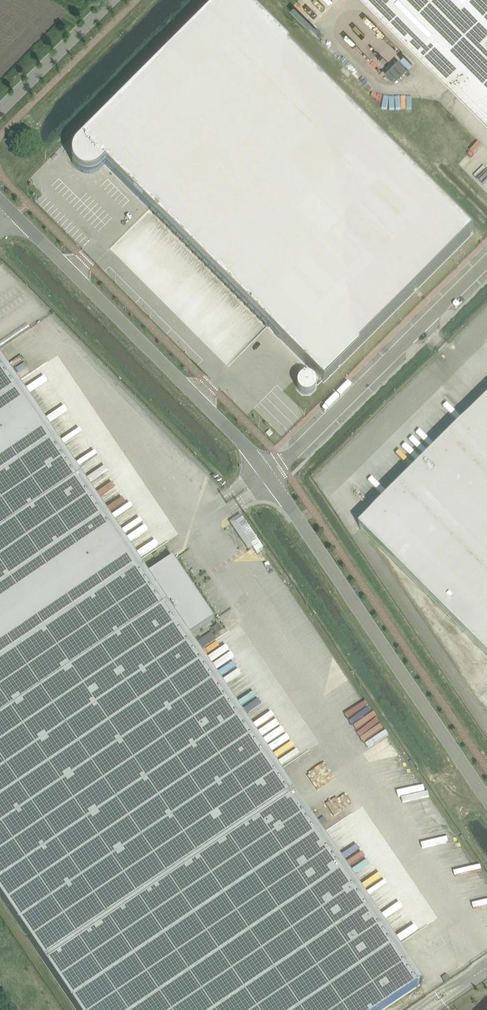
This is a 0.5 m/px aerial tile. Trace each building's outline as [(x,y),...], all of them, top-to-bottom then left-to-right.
[(81,140),(76,144),(73,148),(72,154),(72,159),(73,164),(77,169),(81,172),(86,174),(92,174),(97,172),(102,169),(105,165),(324,383),(475,232),(243,0),(221,0),(81,140)] [(486,118),(486,0),(370,0),(486,118)] [(398,60),(385,73),(393,81),(406,68),(398,60)] [(44,962),(45,963),(76,1009),(386,1009),(422,985),(293,794),(188,638),(214,620),(192,588),(173,559),(146,576),(0,360),(0,897),(44,962)] [(361,528),(362,530),(363,528),(486,653),(486,403),(361,528)] [(236,522),(253,547),(256,553),(263,548),(243,518),(236,522)] [(460,949),(435,964),(441,973),(466,958),(460,949)]
